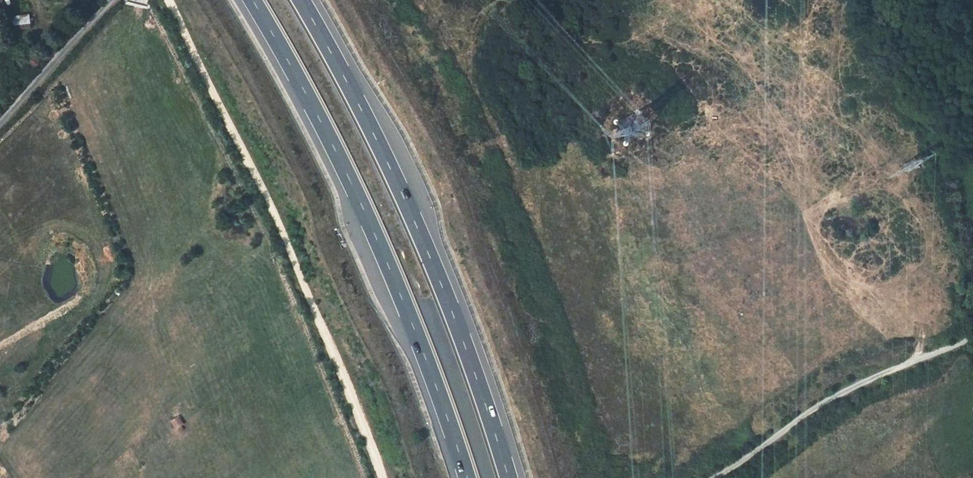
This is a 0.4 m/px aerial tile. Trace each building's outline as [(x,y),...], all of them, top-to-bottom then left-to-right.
[(29,15),(13,16),(14,25),(30,23),(29,15)] [(185,424),(179,416),(170,421),(176,430),(185,424)]
